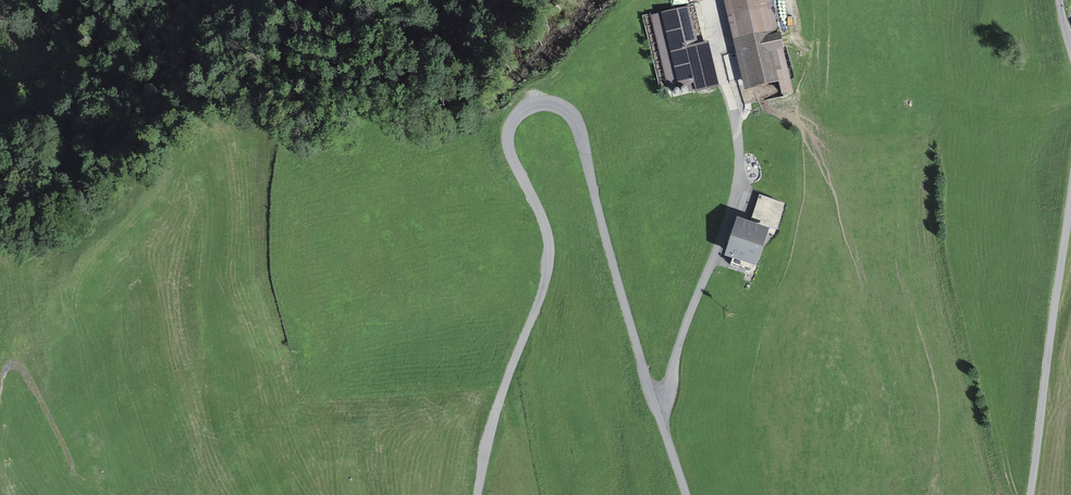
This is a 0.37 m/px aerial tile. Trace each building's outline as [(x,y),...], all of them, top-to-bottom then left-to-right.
[(750,96),(794,86),(775,0),(729,0),(750,96)] [(693,6),(653,15),(671,90),(711,80),(693,6)] [(739,220),(728,251),(755,260),(766,228),(739,220)]
